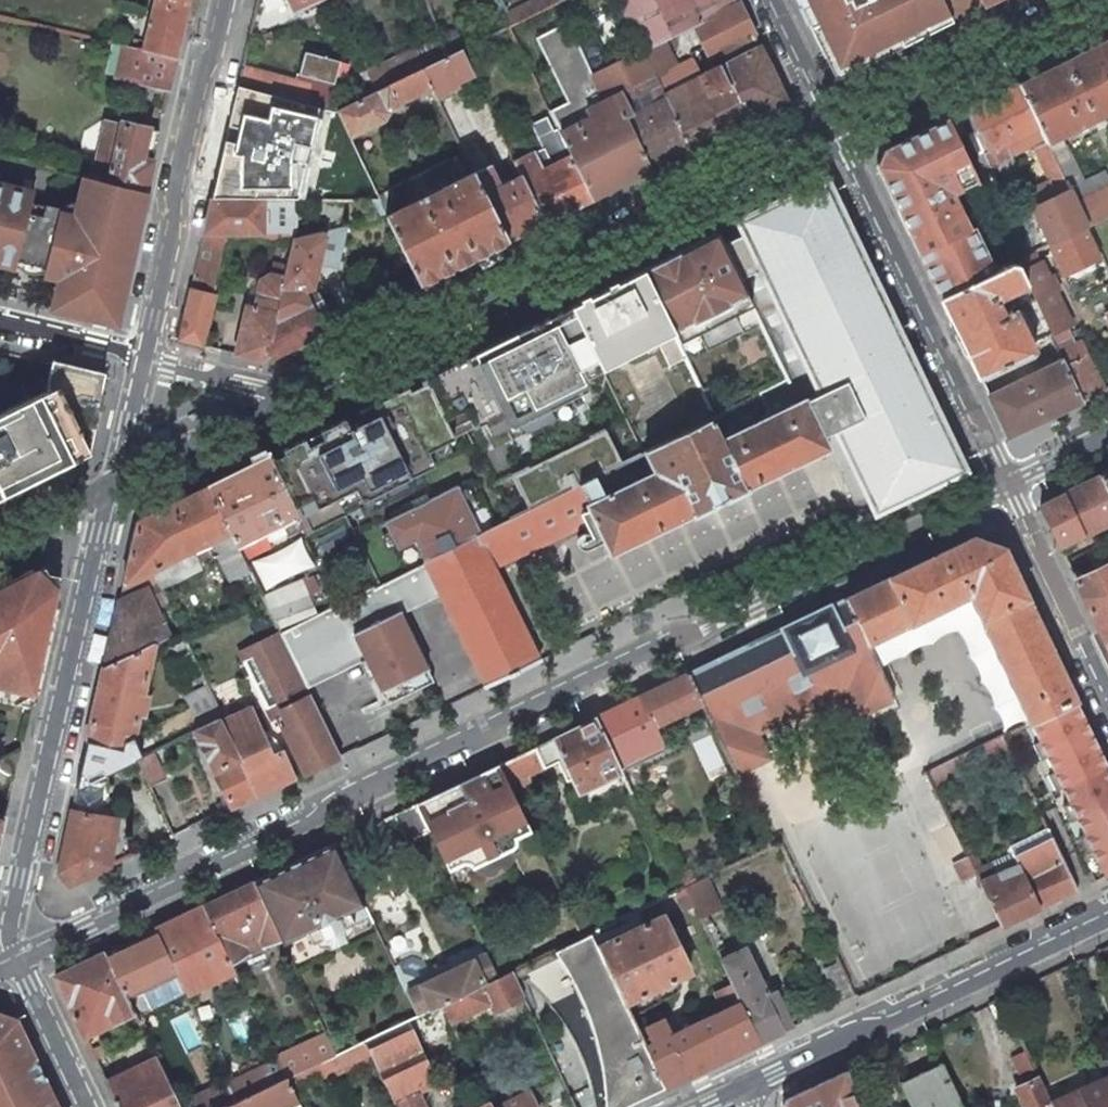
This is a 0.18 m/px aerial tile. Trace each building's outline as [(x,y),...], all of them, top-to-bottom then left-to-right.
[(144,49),(176,58),(184,23),(189,0),(155,0),(144,49)] [(507,12),(512,24),(561,0),(532,0),(507,12)] [(642,51),(664,41),(695,26),(739,3),(738,0),(617,0),(642,51)] [(855,68),(952,20),(942,0),(797,0),(824,57),(855,68)] [(952,20),(992,0),(942,0),(952,20)] [(676,67),(664,41),(642,51),(692,149),(787,101),(760,47),(755,35),(739,3),(695,26),(712,62),(734,52),(737,58),(702,75),(693,58),(676,67)] [(557,127),(574,161),(593,198),(651,169),(692,149),(642,51),(612,66),(595,74),(579,42),(569,21),(536,38),(568,102),(549,111),(557,127)] [(456,31),(441,36),(448,56),(461,50),(464,48),(456,31)] [(1019,83),(1039,127),(1046,141),(1061,135),(1107,110),(1107,38),(1019,83)] [(115,78),(169,90),(176,58),(144,49),(122,44),(115,78)] [(414,50),(369,73),(376,92),(422,69),(423,68),(414,50)] [(434,92),(473,74),(461,50),(448,56),(423,68),(422,69),(431,87),(434,92)] [(299,72),(296,82),(241,68),(237,84),(330,108),(334,92),(332,92),(339,61),(304,52),(299,72)] [(387,110),(431,87),(422,69),(376,92),(367,96),(338,111),(350,136),(384,120),(388,112),(387,110)] [(1039,127),(1019,83),(967,108),(988,150),(984,152),(989,164),(998,160),(1012,188),(1026,181),(1014,154),(1023,150),(1017,138),(1039,127)] [(330,108),(237,84),(211,199),(297,199),(306,199),(308,187),(315,188),(321,167),(332,169),(336,153),(324,150),(331,118),(335,119),(338,111),(330,108)] [(543,149),(515,163),(521,176),(545,222),(593,198),(574,161),(569,164),(552,131),(546,118),(532,124),(543,149)] [(947,118),(888,147),(884,150),(877,166),(901,215),(908,230),(914,243),(964,219),(951,193),(977,181),(947,118)] [(146,190),(159,131),(122,122),(107,119),(100,142),(99,149),(92,177),(146,190)] [(1046,141),(1048,146),(1087,226),(1107,215),(1107,171),(1084,183),(1067,147),(1061,135),(1046,141)] [(1028,201),(1049,244),(1087,226),(1048,146),(1036,152),(1056,194),(1052,197),(1049,191),(1028,201)] [(489,164),(473,172),(508,241),(545,222),(521,176),(500,186),(489,164)] [(421,198),(388,215),(386,216),(421,284),(508,241),(473,172),(439,189),(428,168),(410,177),(421,198)] [(125,283),(131,257),(125,255),(131,232),(136,233),(146,190),(92,177),(84,175),(74,216),(43,208),(41,215),(31,213),(29,220),(19,262),(45,268),(43,274),(58,278),(58,286),(58,287),(53,308),(116,324),(125,283)] [(716,417),(710,420),(720,440),(805,399),(829,447),(859,508),(909,484),(958,460),(939,419),(824,179),(740,221),(746,233),(723,244),(762,326),(788,381),(716,417)] [(17,257),(16,261),(19,262),(29,220),(31,213),(29,212),(33,193),(0,185),(0,253),(17,257)] [(394,186),(378,195),(380,199),(385,208),(401,200),(394,186)] [(292,239),(297,199),(211,199),(203,232),(228,233),(247,233),(263,233),(263,239),(292,239)] [(994,271),(973,227),(969,229),(964,218),(964,219),(914,243),(924,264),(940,297),(994,271)] [(1049,244),(1064,274),(1067,272),(1088,262),(1097,258),(1101,256),(1087,226),(1049,244)] [(201,345),(221,260),(222,257),(228,233),(203,232),(191,287),(179,339),(201,345)] [(284,275),(265,361),(325,332),(335,327),(321,300),(313,287),(324,237),(321,232),(292,239),(287,263),(284,275)] [(723,244),(717,232),(643,269),(670,325),(687,357),(689,362),(762,326),(723,244)] [(1072,324),(1041,261),(1039,262),(1034,251),(1015,261),(1050,334),(1055,345),(1072,336),(1067,326),(1072,324)] [(1088,262),(1067,272),(1071,282),(1102,267),(1097,258),(1088,262)] [(1050,334),(1015,261),(994,271),(940,297),(979,379),(1034,353),(1029,344),(1050,334)] [(670,325),(643,269),(570,306),(597,362),(670,325)] [(246,305),(235,354),(265,361),(284,275),(271,274),(260,280),(254,307),(246,305)] [(465,431),(482,422),(485,427),(486,426),(504,417),(508,426),(585,388),(580,378),(600,368),(597,362),(570,306),(515,333),(384,398),(420,470),(433,464),(427,450),(465,431)] [(1102,391),(1087,357),(1089,356),(1082,340),(1075,343),(1072,336),(1055,345),(1058,352),(1062,360),(1082,401),(1102,391)] [(1007,437),(1082,401),(1062,360),(988,396),(1007,437)] [(1,492),(4,491),(1,485),(83,443),(86,427),(92,428),(97,406),(91,405),(93,390),(100,392),(104,376),(51,364),(47,381),(48,381),(46,391),(0,414),(0,493),(1,492)] [(713,398),(708,388),(703,390),(708,401),(713,398)] [(418,471),(420,470),(384,398),(267,456),(295,510),(353,484),(359,497),(418,471)] [(805,399),(720,440),(710,420),(645,451),(655,472),(589,503),(587,504),(587,506),(595,521),(610,553),(829,447),(805,399)] [(540,463),(513,476),(530,509),(580,484),(622,462),(606,430),(595,435),(580,442),(562,452),(557,454),(540,463)] [(622,462),(580,484),(589,503),(655,472),(645,451),(622,462)] [(231,532),(234,538),(260,526),(266,538),(301,521),(295,510),(267,456),(208,485),(231,532)] [(1063,494),(1083,535),(1107,523),(1107,491),(1101,476),(1063,494)] [(539,547),(573,531),(595,521),(587,506),(587,504),(589,503),(580,484),(530,509),(511,519),(480,533),(477,535),(494,569),(539,547)] [(211,541),(231,532),(208,485),(137,520),(123,585),(152,570),(191,551),(211,541)] [(392,520),(385,523),(399,550),(415,541),(425,562),(477,535),(480,533),(457,487),(433,499),(392,520)] [(1040,505),(1060,546),(1083,535),(1063,494),(1040,505)] [(230,581),(250,572),(239,550),(234,538),(231,532),(211,541),(219,558),(230,581)] [(425,562),(430,574),(433,579),(435,582),(486,686),(540,661),(494,569),(477,535),(425,562)] [(973,536),(845,598),(867,644),(969,595),(1030,723),(1031,722),(1076,700),(1003,547),(973,536)] [(300,541),(246,560),(257,589),(311,571),(300,541)] [(152,570),(159,584),(162,588),(201,570),(198,566),(191,551),(152,570)] [(280,632),(297,666),(307,687),(365,659),(387,702),(433,680),(395,602),(391,593),(430,574),(425,562),(410,569),(385,581),(378,585),(377,583),(280,632)] [(1076,579),(1107,646),(1107,564),(1099,568),(1076,579)] [(30,705),(56,588),(45,585),(37,569),(0,588),(0,699),(30,705)] [(159,584),(152,570),(123,585),(119,603),(147,589),(158,584),(159,584)] [(430,574),(391,593),(395,602),(435,582),(433,579),(430,574)] [(307,578),(263,597),(275,623),(311,607),(305,593),(312,589),(307,578)] [(147,589),(119,603),(104,668),(154,643),(169,636),(147,589)] [(760,731),(852,686),(865,712),(881,704),(888,700),(892,698),(867,644),(845,598),(687,673),(701,702),(716,733),(735,774),(773,756),(760,731)] [(297,666),(280,632),(238,652),(248,672),(271,719),(274,718),(278,725),(282,726),(304,774),(340,756),(307,687),(297,666)] [(142,696),(154,643),(104,668),(88,739),(124,748),(125,740),(133,736),(138,713),(143,714),(147,697),(142,696)] [(653,725),(701,702),(687,673),(640,696),(651,720),(653,725)] [(184,696),(190,708),(199,728),(219,718),(223,722),(209,690),(207,686),(184,696)] [(606,742),(651,720),(640,696),(595,717),(606,742)] [(888,700),(881,704),(892,727),(869,737),(891,782),(919,767),(888,700)] [(1055,770),(1047,774),(1055,789),(1062,786),(1070,802),(1063,805),(1070,821),(1076,818),(1107,803),(1107,767),(1088,726),(1076,700),(1031,722),(1039,739),(1032,742),(1040,758),(1047,754),(1055,770)] [(250,709),(223,722),(258,795),(294,778),(281,749),(271,753),(250,709)] [(579,792),(620,772),(620,771),(606,742),(595,717),(554,737),(500,763),(514,793),(531,786),(526,776),(539,770),(556,762),(566,782),(572,778),(579,792)] [(146,753),(152,751),(184,735),(194,730),(188,718),(140,741),(146,753)] [(194,730),(232,808),(258,795),(223,722),(219,718),(199,728),(194,730)] [(1003,735),(965,754),(970,764),(971,767),(1009,749),(1003,735)] [(124,748),(88,739),(77,790),(119,769),(124,748)] [(14,775),(20,749),(0,759),(0,770),(5,774),(14,775)] [(166,779),(152,751),(146,753),(136,758),(137,760),(150,787),(166,779)] [(965,754),(927,772),(932,783),(970,764),(965,754)] [(473,867),(513,848),(516,846),(517,842),(516,838),(530,831),(532,830),(514,793),(500,763),(416,803),(429,831),(448,871),(463,864),(467,864),(473,867)] [(108,781),(77,790),(72,811),(110,817),(109,798),(108,781)] [(406,841),(429,831),(416,803),(393,814),(406,841)] [(1107,879),(1107,803),(1076,818),(1105,880),(1107,879)] [(110,817),(72,811),(58,873),(69,885),(109,866),(117,825),(110,817)] [(1018,864),(1039,908),(1076,890),(1051,838),(1014,856),(1018,863),(1018,864)] [(317,851),(253,881),(255,884),(275,927),(280,937),(280,938),(282,943),(306,932),(312,944),(370,916),(353,882),(334,842),(317,851)] [(979,862),(970,843),(963,847),(968,856),(976,874),(980,882),(987,878),(979,862)] [(954,863),(963,881),(976,874),(968,856),(954,863)] [(1014,856),(1003,862),(1006,869),(1018,863),(1014,856)] [(987,878),(980,882),(1002,926),(1039,908),(1018,864),(1018,863),(1006,869),(987,878)] [(720,907),(706,877),(686,887),(695,906),(700,917),(720,907)] [(253,881),(243,886),(203,905),(217,934),(230,961),(246,951),(260,944),(280,938),(280,937),(275,927),(255,884),(253,881)] [(682,911),(695,906),(686,887),(676,891),(674,892),(674,894),(681,908),(682,911)] [(234,970),(230,961),(217,934),(203,905),(154,929),(171,964),(176,975),(185,994),(234,970)] [(663,915),(599,946),(625,1002),(690,971),(663,915)] [(104,953),(127,999),(134,1012),(136,1016),(185,994),(176,975),(171,964),(154,929),(118,946),(104,953)] [(515,979),(530,972),(554,1003),(576,1042),(590,1082),(595,1106),(625,1106),(666,1087),(654,1061),(651,1057),(639,1031),(625,1002),(599,946),(592,932),(581,937),(511,971),(515,979)] [(723,947),(716,950),(721,960),(727,957),(723,947)] [(386,951),(392,962),(398,960),(392,948),(386,951)] [(727,957),(721,960),(732,984),(741,1002),(760,1042),(791,1027),(773,990),(766,994),(744,949),(727,957)] [(498,977),(486,952),(473,959),(473,958),(418,984),(419,984),(405,991),(417,1016),(442,1004),(498,977)] [(83,1036),(134,1012),(127,999),(104,953),(55,976),(83,1036)] [(823,970),(839,1003),(853,996),(837,963),(823,970)] [(493,1010),(523,996),(515,979),(511,971),(498,977),(442,1004),(451,1021),(489,1003),(493,1010)] [(714,993),(723,1010),(741,1002),(732,984),(714,993)] [(663,1019),(639,1031),(651,1057),(654,1061),(666,1087),(760,1042),(741,1002),(723,1010),(693,1025),(671,1036),(663,1019)] [(47,1085),(15,1017),(0,1013),(0,1106),(3,1106),(47,1085)] [(418,1091),(438,1082),(409,1020),(364,1041),(372,1056),(394,1103),(418,1091)] [(325,1033),(276,1056),(278,1060),(286,1078),(321,1062),(335,1055),(326,1035),(325,1033)] [(472,1036),(461,1042),(477,1077),(489,1071),(472,1036)] [(335,1055),(321,1062),(327,1077),(372,1056),(364,1041),(335,1055)] [(106,1083),(117,1106),(180,1106),(178,1104),(156,1058),(106,1083)] [(225,1063),(219,1066),(227,1082),(228,1084),(236,1102),(286,1078),(278,1060),(234,1081),(225,1063)] [(1050,1102),(1038,1078),(1030,1062),(1017,1068),(1024,1085),(1017,1088),(1025,1106),(1052,1106),(1050,1102)] [(902,1082),(914,1106),(962,1106),(942,1065),(902,1082)] [(846,1071),(786,1100),(783,1106),(856,1106),(846,1071)] [(292,1091),(286,1078),(236,1102),(225,1106),(301,1106),(292,1091)] [(1101,1079),(1050,1102),(1052,1106),(1107,1106),(1107,1094),(1101,1079)] [(178,1104),(180,1106),(225,1106),(236,1102),(228,1084),(227,1082),(178,1104)] [(51,1092),(47,1085),(3,1106),(58,1106),(51,1092)] [(394,1103),(396,1106),(425,1106),(418,1091),(394,1103)] [(498,1106),(536,1106),(529,1092),(498,1106)]
